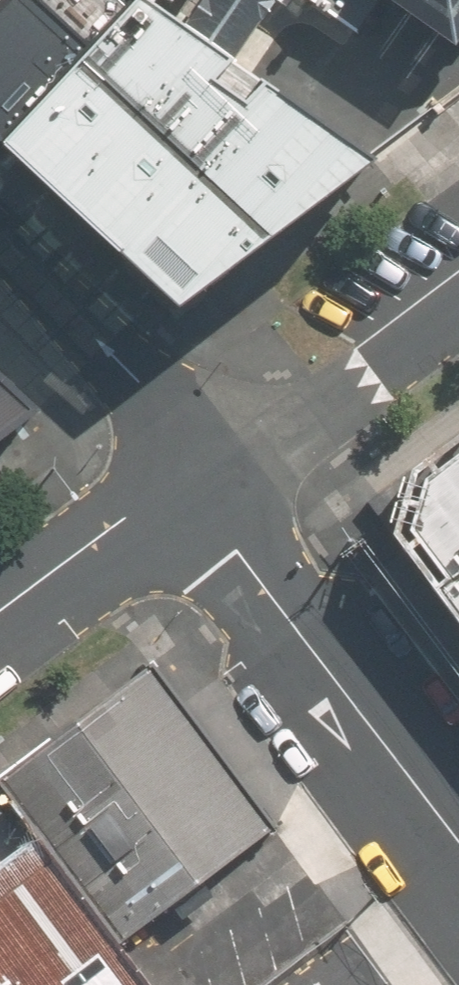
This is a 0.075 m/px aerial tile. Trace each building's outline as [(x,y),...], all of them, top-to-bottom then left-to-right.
[(2,147),(85,66),(139,0),(15,0),(0,15),(0,145),(2,147)] [(15,0),(0,0),(0,15),(15,0)] [(258,233),(365,158),(140,0),(139,0),(85,66),(258,233)] [(166,9),(172,0),(154,0),(166,9)] [(453,46),(458,37),(458,0),(386,0),(453,46)] [(2,147),(170,301),(258,233),(85,66),(2,147)] [(28,399),(0,373),(0,421),(28,399)] [(419,443),(403,514),(458,591),(458,414),(419,443)] [(130,670),(0,776),(0,792),(116,934),(255,822),(130,670)] [(41,860),(0,890),(0,984),(135,984),(41,860)]
